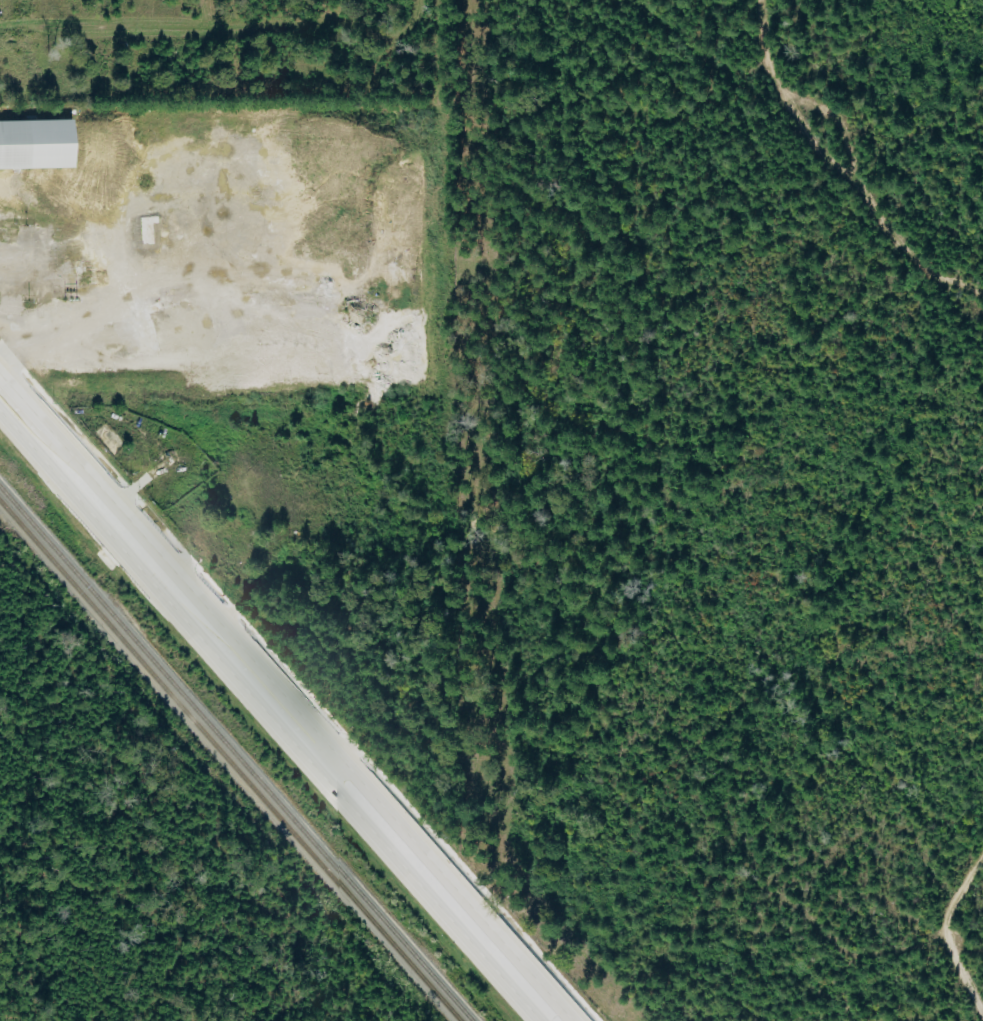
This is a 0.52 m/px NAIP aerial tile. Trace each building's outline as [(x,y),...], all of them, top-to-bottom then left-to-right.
[(67,168),(67,119),(0,121),(0,169),(67,168)] [(22,226),(23,239),(45,238),(44,225),(22,226)] [(5,235),(16,235),(16,226),(0,226),(0,240),(5,240),(5,235)]
